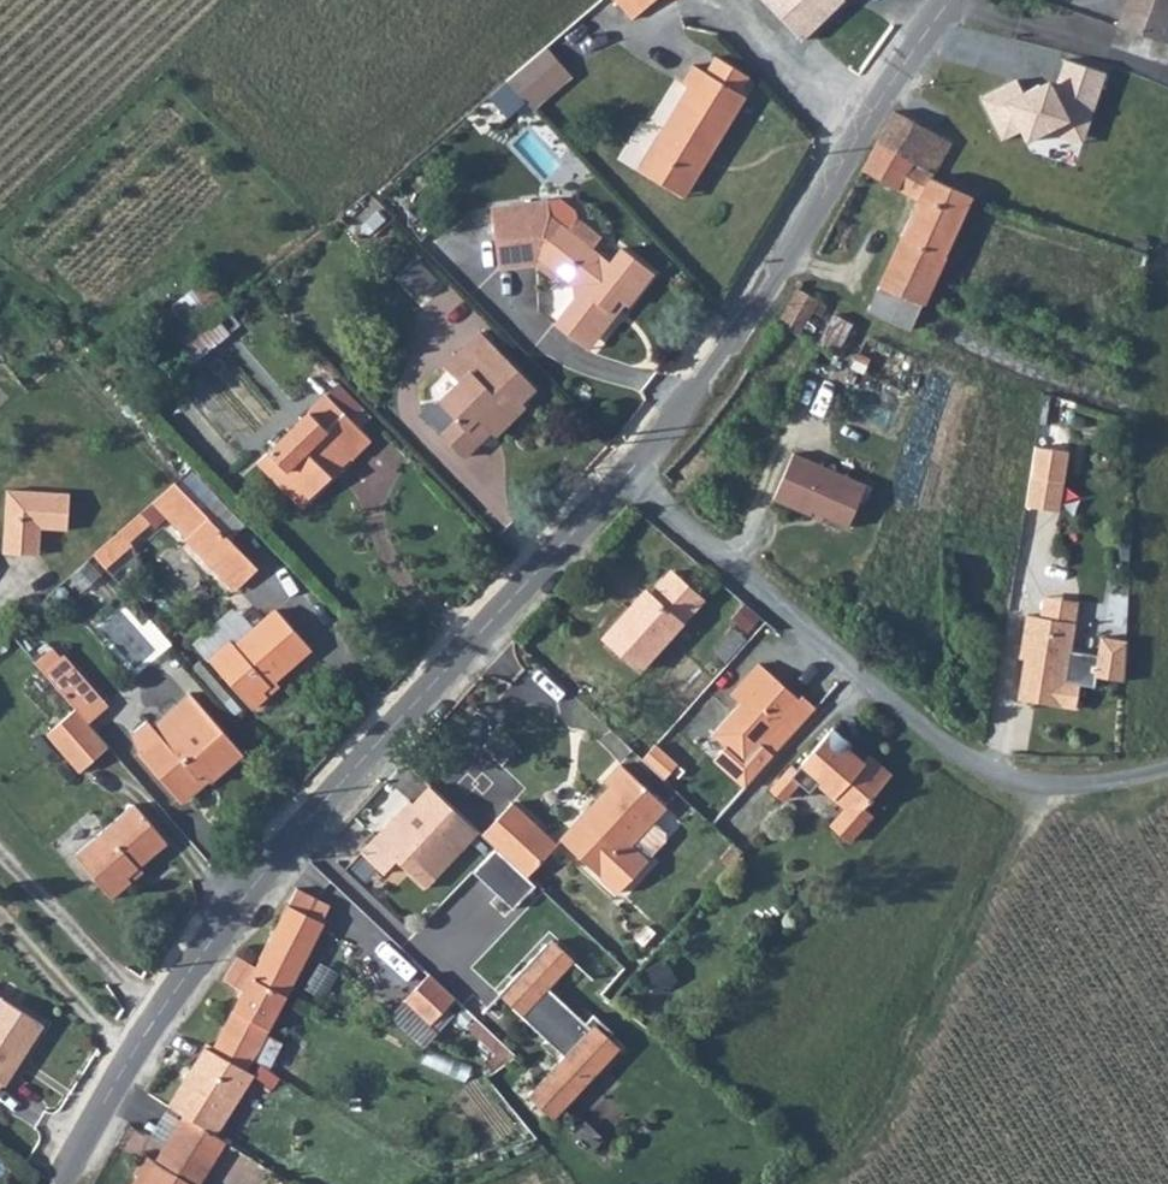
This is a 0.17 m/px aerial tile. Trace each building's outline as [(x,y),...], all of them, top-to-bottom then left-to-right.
[(640,28),(683,0),(620,0),(640,28)] [(799,41),(843,0),(759,0),(799,41)] [(1104,34),(1165,52),(1167,44),(1167,25),(1161,23),(1167,2),(1167,0),(1114,0),(1104,34)] [(552,43),(510,78),(535,108),(577,74),(552,43)] [(1085,134),(1097,64),(1016,51),(1013,73),(1052,79),(1044,127),(1085,134)] [(695,97),(649,175),(689,200),(710,166),(719,171),(755,109),(748,105),(757,89),(722,69),(711,87),(698,78),(688,93),(695,97)] [(863,169),(917,199),(928,174),(934,177),(950,140),(891,110),(863,169)] [(934,177),(928,174),(917,199),(867,310),(910,329),(971,194),(934,177)] [(594,194),(581,234),(605,252),(618,213),(594,194)] [(594,337),(606,347),(630,316),(634,319),(665,279),(632,254),(623,266),(605,252),(581,234),(564,221),(562,205),(505,211),(510,249),(517,245),(554,239),(575,256),(575,278),(588,288),(587,307),(562,336),(581,352),(594,337)] [(554,239),(517,245),(510,249),(547,244),(552,249),(547,257),(575,278),(575,256),(554,239)] [(401,276),(420,297),(443,275),(424,254),(401,276)] [(205,275),(157,320),(174,339),(222,293),(205,275)] [(780,323),(806,336),(811,325),(819,328),(830,303),(798,289),(780,323)] [(470,352),(452,370),(466,386),(452,402),(473,422),(496,398),(507,408),(534,381),(526,372),(542,356),(488,303),(456,336),(470,352)] [(221,316),(178,344),(189,362),(233,335),(221,316)] [(318,377),(279,418),(323,462),(341,443),(336,439),(350,421),(358,427),(377,405),(351,379),(337,394),(318,377)] [(440,399),(427,410),(442,428),(455,417),(440,399)] [(1034,427),(1024,483),(1052,489),(1059,431),(1034,427)] [(799,432),(778,475),(786,480),(789,475),(825,492),(844,455),(799,432)] [(78,468),(15,464),(13,491),(29,492),(29,501),(48,502),(75,504),(78,468)] [(254,555),(270,539),(220,490),(204,508),(254,555)] [(13,491),(10,527),(46,529),(48,502),(29,501),(29,492),(13,491)] [(641,670),(703,593),(667,566),(648,590),(642,587),(602,638),(641,670)] [(1043,574),(1040,591),(1075,598),(1078,580),(1043,574)] [(282,670),(278,665),(328,623),(294,584),(251,620),(246,615),(228,631),(269,680),(282,670)] [(1026,623),(1017,674),(1075,684),(1079,659),(1094,662),(1096,651),(1122,656),(1124,616),(1101,612),(1098,631),(1070,626),(1075,598),(1040,591),(1027,589),(1021,622),(1026,623)] [(711,668),(746,697),(789,646),(752,618),(711,668)] [(95,647),(76,664),(84,674),(96,688),(115,671),(95,647)] [(86,724),(111,704),(96,688),(84,674),(58,692),(72,708),(86,724)] [(838,694),(819,679),(786,720),(781,716),(761,740),(773,750),(786,734),(798,743),(805,734),(836,759),(821,777),(839,792),(862,764),(853,757),(879,724),(857,706),(851,713),(834,699),(838,694)] [(208,783),(245,754),(189,693),(154,726),(145,719),(128,735),(181,803),(201,784),(196,777),(200,774),(208,783)] [(86,724),(72,708),(43,734),(76,773),(106,747),(86,724)] [(579,817),(559,837),(615,895),(644,868),(631,854),(656,829),(668,818),(618,766),(602,782),(608,788),(596,801),(600,804),(584,822),(579,817)] [(425,889),(479,832),(451,805),(434,822),(408,798),(358,850),(383,874),(396,860),(425,889)] [(496,850),(525,875),(557,843),(513,800),(479,832),(496,850)] [(133,803),(71,854),(110,901),(132,883),(126,877),(167,841),(133,803)] [(474,870),(511,903),(532,880),(525,875),(496,850),(474,870)] [(291,878),(282,895),(315,912),(324,896),(291,878)] [(282,895),(280,894),(245,961),(233,956),(221,979),(233,985),(206,1040),(235,1059),(245,1065),(324,917),(315,912),(282,895)] [(563,961),(537,942),(492,995),(562,1052),(527,1095),(555,1117),(565,1104),(557,1097),(580,1068),(589,1075),(614,1047),(604,1038),(610,1031),(586,1011),(579,1019),(540,989),(563,961)] [(9,975),(0,970),(0,990),(9,975)] [(9,975),(0,990),(0,1028),(23,1053),(53,1001),(9,975)] [(453,994),(427,976),(401,1001),(428,1024),(453,994)] [(15,1065),(23,1053),(0,1028),(0,1070),(3,1071),(10,1061),(15,1065)] [(202,1037),(173,1084),(192,1094),(199,1078),(218,1088),(235,1059),(206,1040),(202,1037)] [(192,1094),(173,1084),(160,1104),(179,1116),(211,1136),(250,1068),(245,1065),(235,1059),(218,1088),(199,1078),(192,1094)] [(163,1147),(204,1169),(218,1140),(211,1136),(179,1116),(163,1147)] [(153,1165),(187,1183),(196,1183),(204,1169),(163,1147),(153,1165)] [(153,1165),(145,1160),(133,1183),(134,1183),(187,1183),(153,1165)]
